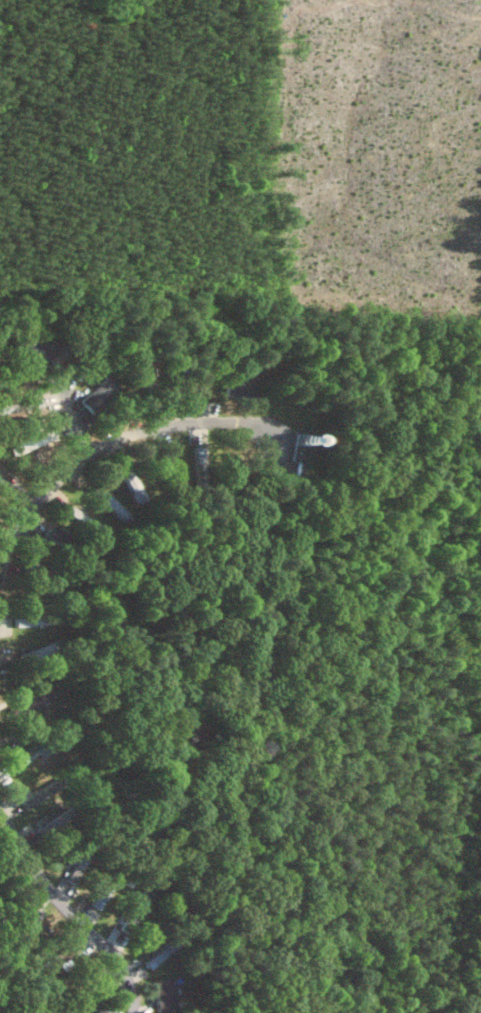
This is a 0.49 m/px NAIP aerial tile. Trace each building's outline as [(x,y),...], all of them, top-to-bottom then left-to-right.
[(120,390),(106,376),(80,401),(94,415),(120,390)] [(171,452),(160,454),(168,483),(178,480),(171,452)] [(66,511),(90,528),(94,522),(69,506),(66,511)] [(17,713),(39,706),(36,697),(30,699),(14,704),(17,713)] [(158,1011),(176,1008),(169,978),(152,982),(158,1011)]
